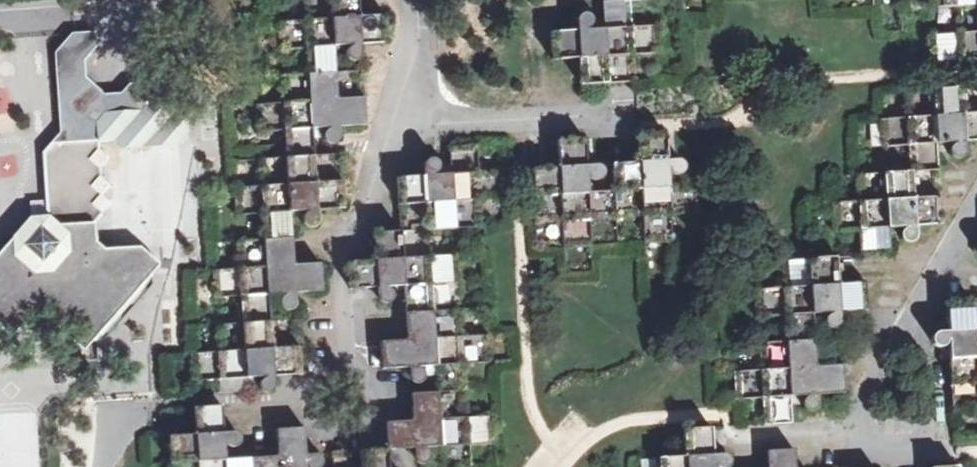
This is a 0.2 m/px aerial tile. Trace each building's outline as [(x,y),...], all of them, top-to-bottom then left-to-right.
[(314,143),(313,129),(331,128),(332,129),(328,130),(326,132),(325,134),(325,135),(325,138),(325,139),(326,141),(327,142),(331,144),(335,144),(337,143),(338,142),(339,141),(340,140),(340,138),(340,137),(340,136),(340,127),(366,125),(363,71),(336,72),(334,46),(353,45),(353,46),(350,47),(348,49),(347,51),(347,53),(347,58),(351,61),(352,62),(357,61),(360,59),(362,57),(362,56),(361,44),(388,43),(387,15),(360,17),(358,0),(304,0),(305,22),(279,23),(281,51),(307,49),(308,74),(283,76),(284,103),(257,104),(258,131),(285,130),(287,145),(314,143)] [(605,29),(586,30),(586,29),(587,29),(590,28),(592,26),(592,25),(593,24),(593,19),(592,18),(592,17),(591,16),(587,14),(582,14),(579,16),(578,19),(578,24),(578,31),(551,32),(553,60),(580,58),(581,85),(633,82),(633,57),(660,55),(658,27),(631,29),(629,3),(673,0),(603,0),(605,29)] [(903,13),(955,9),(957,35),(929,37),(932,63),(976,60),(976,0),(901,0),(903,13)] [(55,136),(39,158),(44,218),(23,227),(0,253),(0,328),(2,329),(56,326),(84,351),(160,264),(141,247),(105,249),(96,241),(94,223),(112,203),(102,195),(110,185),(101,177),(100,168),(109,158),(99,150),(99,141),(116,140),(125,149),(180,145),(188,135),(187,117),(196,108),(166,82),(130,84),(122,94),(104,95),(86,79),(84,61),(101,41),(91,33),(73,34),(49,61),(55,136)] [(907,227),(905,228),(902,230),(900,233),(901,238),(903,241),(905,243),(910,243),(914,241),(916,237),(915,226),(942,224),(937,144),(956,142),(956,143),(954,144),(953,144),(951,146),(950,147),(949,149),(949,150),(949,152),(950,155),(951,157),(953,158),(956,159),(958,159),(959,158),(961,158),(962,156),(963,155),(964,153),(964,152),(964,151),(964,142),(976,141),(976,86),(907,91),(908,118),(882,121),(883,148),(909,146),(912,173),(858,177),(859,202),(833,204),(834,232),(861,231),(862,256),(890,255),(889,228),(907,227)] [(533,169),(536,223),(562,223),(564,250),(591,249),(589,221),(643,218),(645,246),(672,245),(670,215),(698,213),(697,185),(670,187),(668,168),(669,168),(670,169),(670,171),(671,173),(673,174),(675,175),(678,175),(680,175),(682,173),(684,171),(685,169),(685,166),(684,164),(682,161),(679,160),(677,160),(668,160),(668,158),(666,133),(639,135),(640,162),(613,164),(615,190),(589,192),(587,173),(588,173),(589,175),(590,177),(591,178),(592,179),(594,180),(597,180),(599,180),(601,179),(602,178),(603,176),(604,175),(604,172),(604,171),(603,169),(602,168),(601,167),(599,165),(596,165),(587,165),(585,138),(558,140),(559,167),(533,169)] [(468,417),(464,364),(491,362),(489,336),(462,338),(460,311),(434,313),(433,285),(458,283),(457,257),(431,258),(429,231),(483,228),(481,201),(508,199),(506,171),(479,172),(477,145),(450,147),(452,174),(433,175),(432,174),(435,174),(437,173),(439,170),(440,166),(439,162),(435,159),(430,158),(426,161),(424,166),(424,167),(425,176),(398,177),(401,231),(374,233),(378,296),(378,297),(379,300),(381,303),(385,304),(388,304),(390,302),(393,300),(394,297),(394,296),(394,294),(392,291),(390,289),(388,289),(386,288),(386,287),(404,286),(408,340),(381,342),(383,369),(410,368),(410,376),(410,377),(411,378),(412,380),(414,382),(415,383),(418,384),(421,383),(423,383),(424,381),(426,379),(426,373),(424,371),(422,369),(418,368),(418,367),(437,366),(438,392),(411,394),(416,459),(416,461),(418,462),(418,463),(420,464),(423,465),(425,464),(427,464),(429,462),(430,461),(431,459),(431,455),(430,453),(429,452),(428,451),(428,450),(426,450),(426,449),(423,449),(423,448),(442,447),(443,466),(471,466),(470,445),(496,443),(495,415),(468,417)] [(341,154),(260,159),(261,186),(235,188),(238,214),(263,212),(265,240),(238,242),(238,269),(214,270),(215,298),(241,297),(243,322),(216,325),(218,351),(192,353),(193,380),(219,378),(221,392),(248,390),(247,378),(266,376),(266,378),(265,378),(263,379),(262,379),(261,381),(260,382),(259,384),(259,385),(259,386),(260,387),(260,388),(261,391),(262,391),(264,393),(268,393),(272,392),(275,388),(274,376),(301,374),(298,320),(271,321),(269,295),(288,293),(288,295),(287,295),(286,295),(285,296),(283,297),(282,298),(281,301),(281,303),(281,305),(282,306),(283,309),(286,310),(288,310),(290,310),(293,309),(294,308),(295,307),(296,306),(296,305),(296,303),(296,293),(323,291),(321,263),(294,265),(291,212),(310,211),(310,212),(307,213),(306,214),(305,215),(304,216),(303,219),(303,221),(304,224),(305,226),(306,226),(308,227),(310,228),(312,227),(315,226),(317,225),(318,223),(318,221),(318,219),(318,210),(345,208),(341,154)] [(836,257),(782,261),(783,289),(758,290),(759,317),(785,316),(787,342),(761,344),(762,371),(735,373),(736,401),(763,399),(765,425),(793,423),(791,396),(810,395),(810,396),(807,397),(806,398),(805,399),(804,401),(803,403),(803,404),(803,405),(804,407),(805,408),(806,409),(807,410),(808,411),(809,411),(810,411),(811,411),(812,411),(813,411),(814,411),(816,409),(817,408),(818,407),(819,405),(819,404),(819,403),(818,394),(845,393),(841,338),(815,340),(813,314),(832,312),(832,313),(831,313),(830,314),(828,315),(827,316),(826,317),(825,319),(825,321),(825,322),(826,324),(826,325),(826,326),(827,326),(828,327),(829,328),(830,328),(831,329),(833,329),(834,329),(836,328),(837,328),(838,327),(839,326),(840,322),(840,321),(840,312),(867,310),(865,282),(838,284),(836,258),(836,257)] [(954,413),(976,411),(976,302),(947,304),(948,331),(939,332),(936,333),(934,335),(932,339),(933,343),(935,346),(937,347),(940,347),(943,347),(945,346),(947,343),(947,341),(948,341),(948,339),(949,339),(949,352),(950,358),(954,413)] [(171,466),(307,466),(307,462),(308,462),(309,465),(310,466),(321,466),(322,466),(323,465),(323,460),(322,457),(320,454),(316,454),(315,454),(307,454),(305,427),(277,429),(279,456),(226,459),(224,441),(226,440),(227,444),(230,446),(231,447),(235,447),(238,446),(240,443),(241,441),(241,437),(239,434),(235,432),(224,433),(222,406),(194,407),(196,434),(169,436),(171,463),(171,466)] [(38,424),(0,427),(0,466),(41,466),(38,424)] [(655,459),(656,466),(714,466),(714,462),(715,462),(715,463),(717,466),(718,466),(728,466),(729,466),(730,465),(731,463),(731,461),(730,459),(730,458),(729,456),(727,455),(726,454),(725,454),(723,454),(722,454),(714,454),(712,427),(684,429),(686,457),(655,459)] [(388,449),(333,453),(334,466),(389,466),(388,449)] [(795,449),(767,451),(768,466),(796,466),(795,449)]
